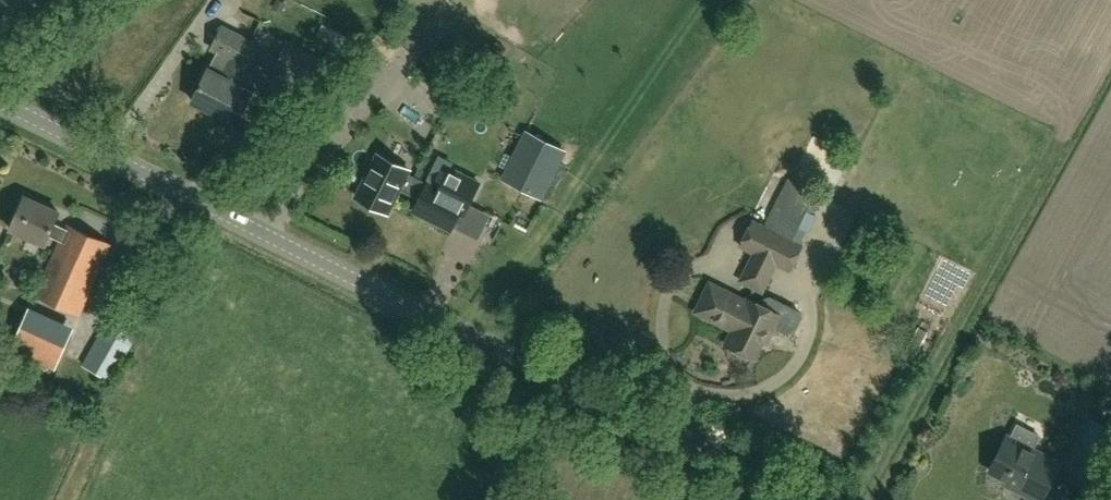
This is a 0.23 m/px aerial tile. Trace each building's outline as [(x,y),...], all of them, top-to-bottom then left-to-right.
[(228,117),(232,108),(244,114),(255,91),(241,84),(247,70),(313,102),(321,85),(277,64),(280,58),(260,48),(261,45),(223,26),(212,48),(218,50),(209,69),(208,68),(193,100),(228,117)] [(277,64),(321,85),(330,65),(287,44),(280,58),(277,64)] [(526,133),(503,179),(541,198),(564,152),(526,133)] [(459,214),(463,216),(479,183),(450,169),(440,188),(428,182),(427,185),(406,174),(408,170),(378,155),(356,198),(387,213),(399,188),(420,199),(413,212),(450,230),(459,214)] [(79,315),(111,246),(66,226),(65,229),(53,224),(58,213),(24,198),(10,230),(46,246),(50,235),(60,240),(35,296),(79,315)] [(803,246),(754,221),(741,246),(755,253),(741,281),(763,292),(777,264),(790,271),(803,246)] [(748,302),(711,284),(697,312),(734,330),(727,344),(755,358),(770,328),(773,330),(777,320),(795,329),(801,317),(800,312),(768,296),(762,298),(759,304),(749,299),(748,302)] [(56,370),(75,328),(29,307),(10,350),(56,370)] [(112,382),(138,335),(108,319),(82,366),(112,382)] [(1110,463),(1110,427),(1090,417),(1066,466),(1101,484),(1110,463)] [(1061,463),(1008,437),(991,471),(1018,485),(1016,488),(1039,499),(1042,499),(1061,463)]
